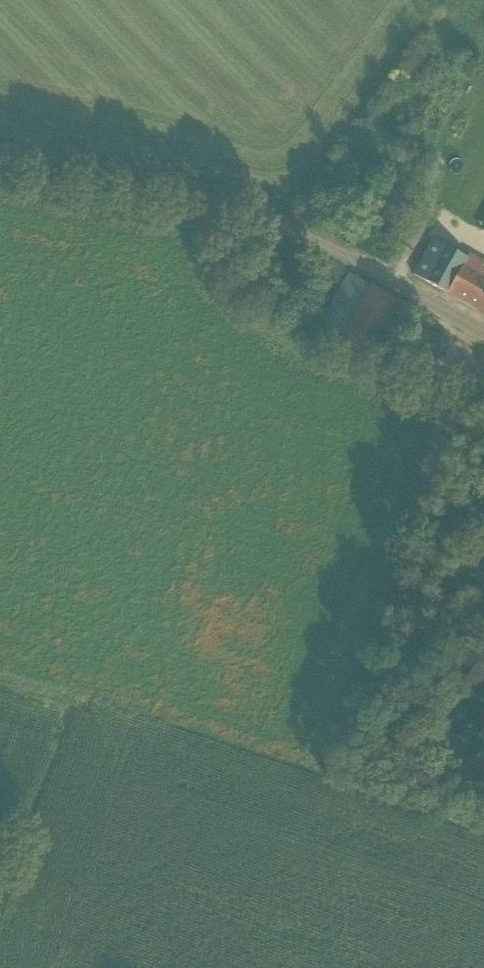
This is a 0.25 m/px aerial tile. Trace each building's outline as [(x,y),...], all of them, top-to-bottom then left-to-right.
[(413,275),(476,310),(483,296),(483,263),(469,254),(466,259),(432,240),(413,275)] [(348,274),(338,291),(315,332),(377,367),(404,318),(382,305),(387,296),(348,274)]
